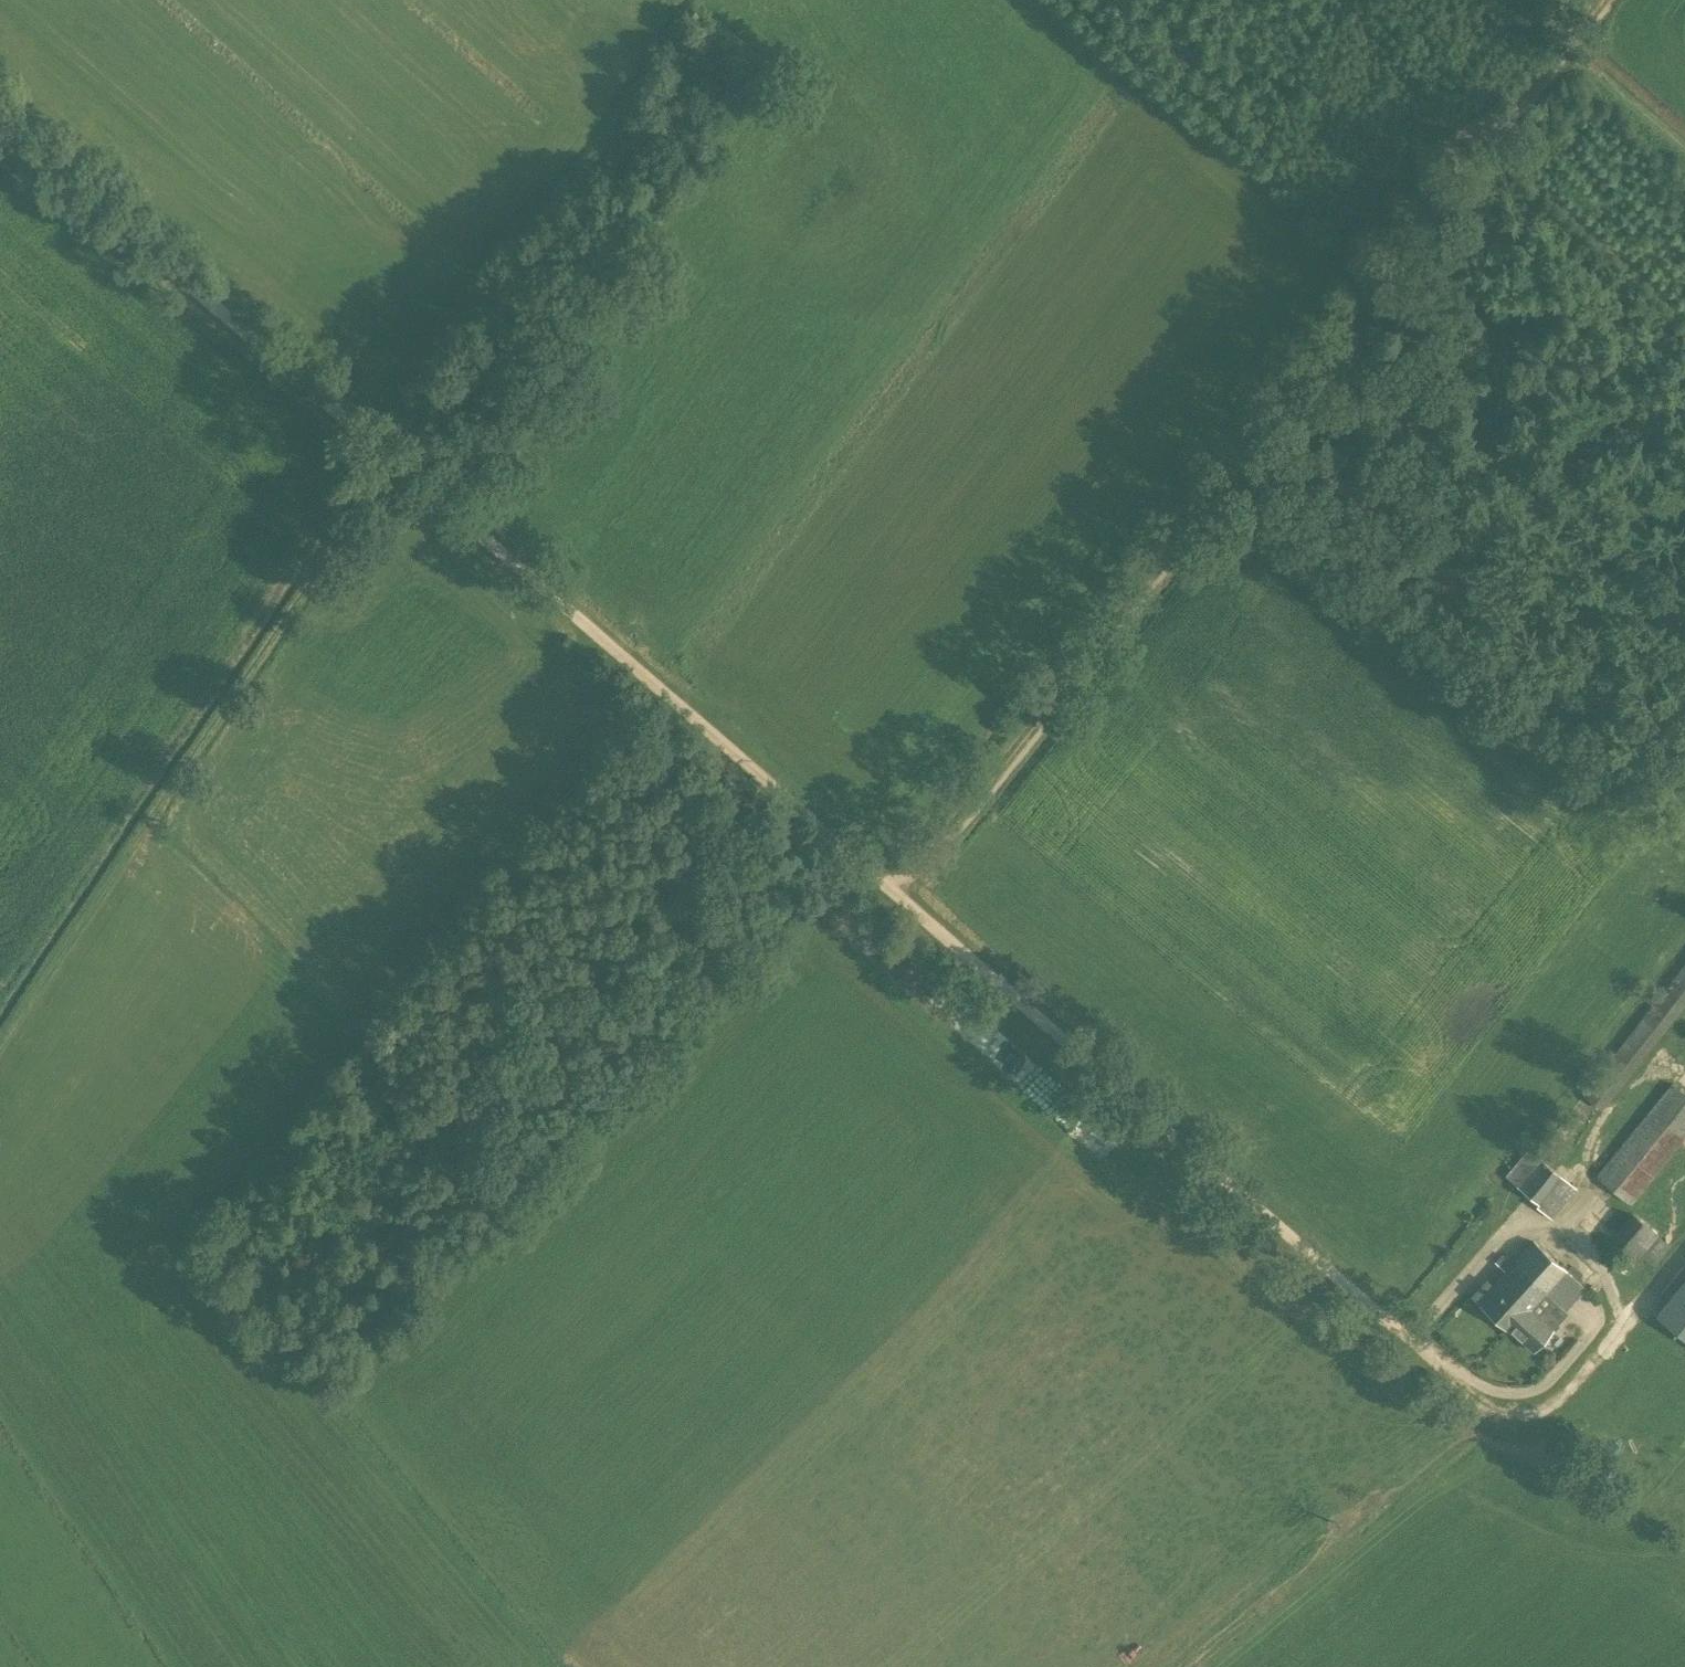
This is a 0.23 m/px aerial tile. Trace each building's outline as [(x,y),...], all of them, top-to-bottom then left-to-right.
[(1552,1218),(1577,1187),(1549,1165),(1597,1106),(1601,1109),(1684,1004),(1684,963),(1581,1093),(1583,1094),(1535,1153),(1528,1147),(1505,1176),(1538,1203),(1536,1205),(1552,1218)] [(1596,1175),(1632,1204),(1684,1138),(1684,1092),(1672,1082),(1596,1175)] [(1654,1265),(1671,1245),(1633,1212),(1607,1242),(1636,1266),(1644,1257),(1654,1265)] [(1471,1296),(1507,1329),(1521,1314),(1523,1316),(1544,1292),(1566,1312),(1587,1289),(1533,1240),(1491,1286),(1485,1281),(1471,1296)] [(1649,1318),(1684,1344),(1684,1269),(1649,1318)] [(1521,1314),(1507,1329),(1509,1331),(1510,1330),(1532,1349),(1566,1312),(1544,1292),(1523,1316),(1521,1314)]
